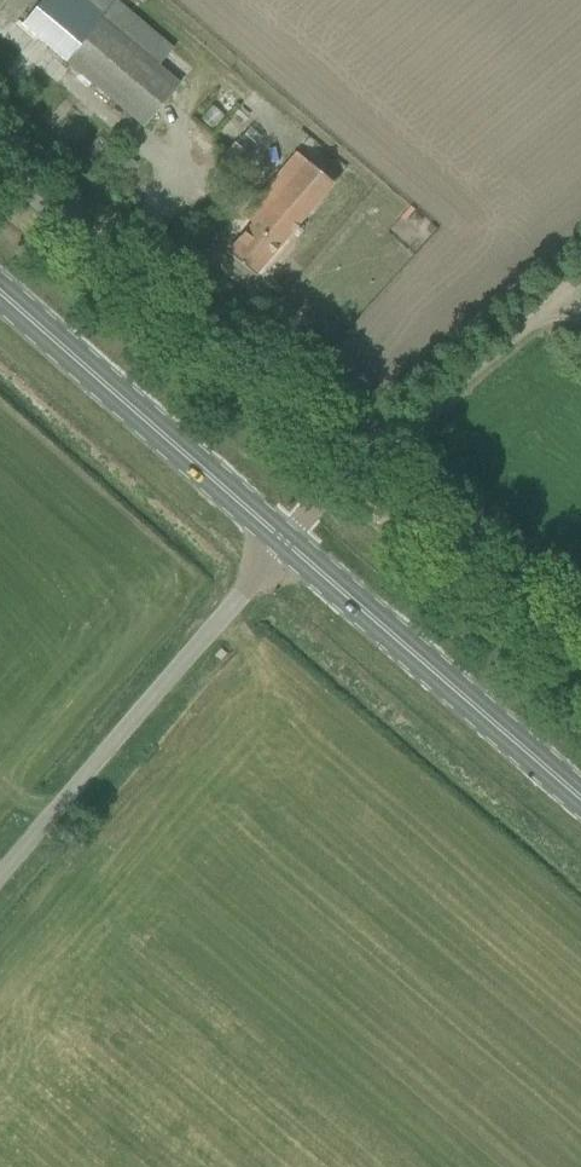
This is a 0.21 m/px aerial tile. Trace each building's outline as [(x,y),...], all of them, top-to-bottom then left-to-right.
[(23,22),(144,125),(179,83),(102,18),(117,1),(116,0),(42,0),(23,22)] [(235,143),(248,154),(255,145),(256,144),(243,134),(242,135),(235,143)] [(235,143),(216,166),(229,177),(248,154),(235,143)] [(227,252),(255,275),(332,184),(296,153),(242,217),(251,224),(227,252)] [(122,156),(111,169),(123,179),(134,167),(122,156)]
